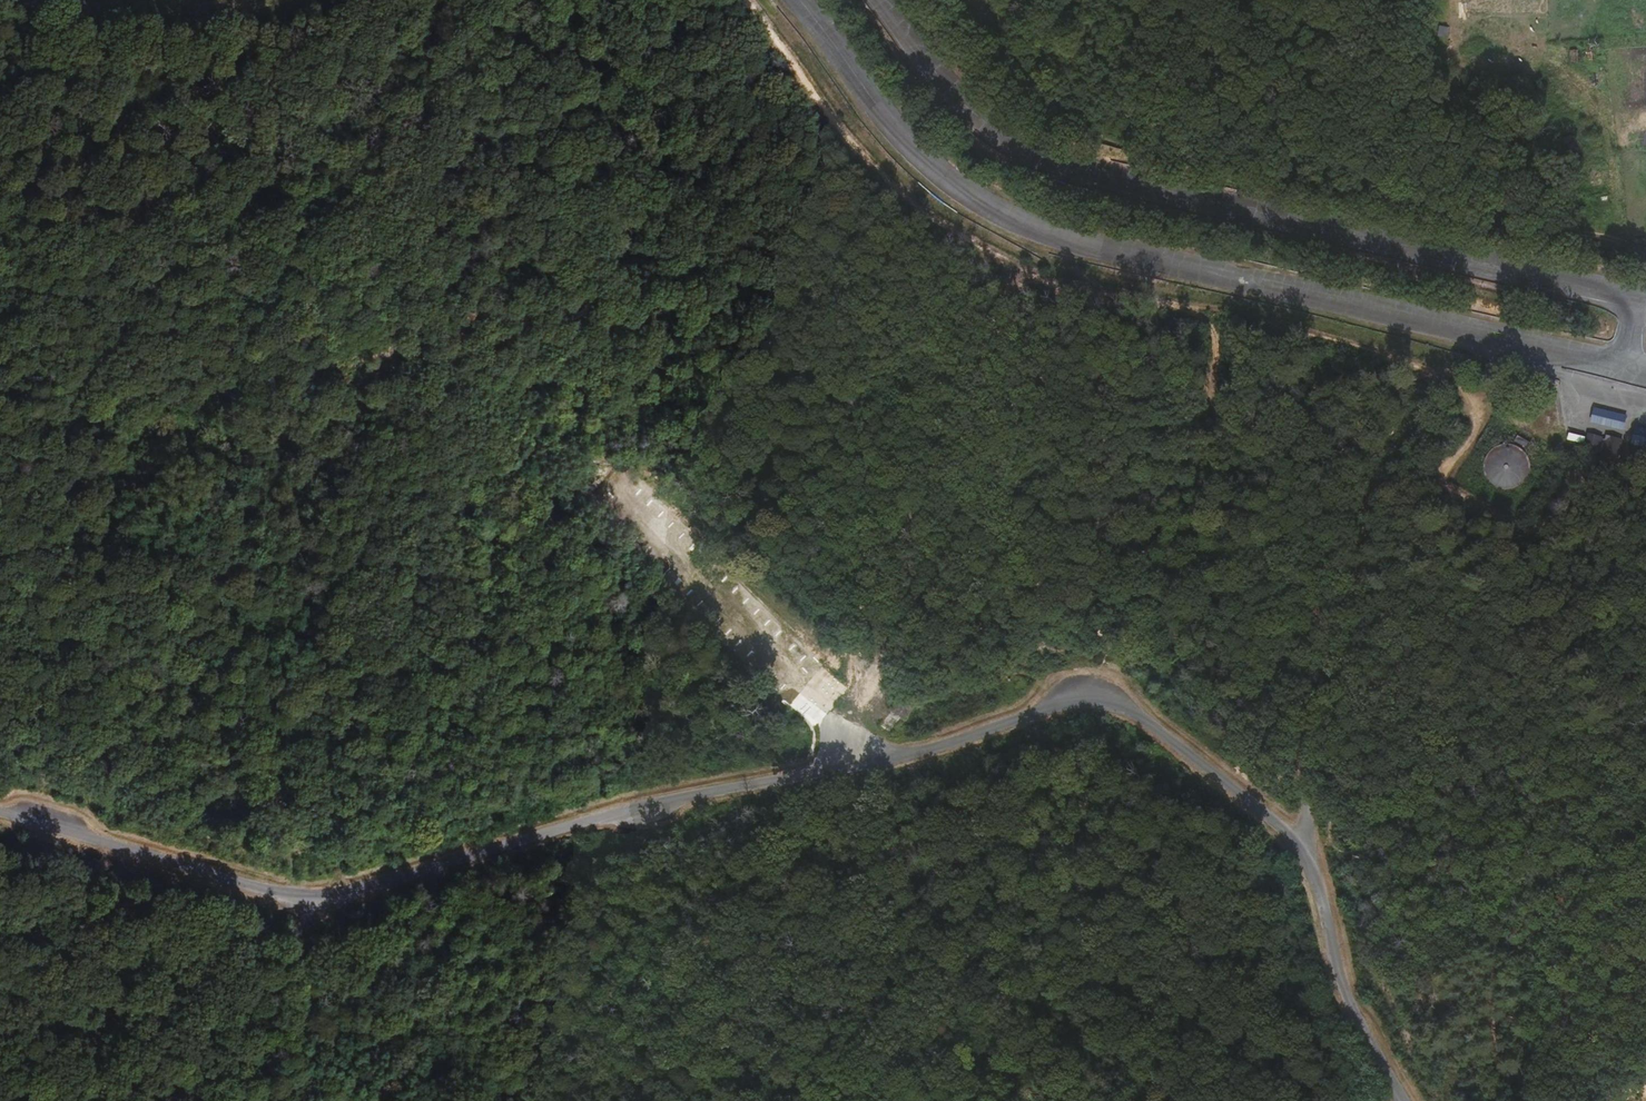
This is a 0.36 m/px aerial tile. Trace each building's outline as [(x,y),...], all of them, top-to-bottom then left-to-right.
[(1594,408),(1591,421),(1626,429),(1629,415),(1594,408)] [(1634,445),(1645,446),(1645,428),(1635,427),(1634,445)] [(1603,437),(1589,433),(1585,447),(1599,451),(1603,437)] [(1533,468),(1532,460),(1528,452),(1534,443),(1519,435),(1514,445),(1506,444),(1498,447),(1492,452),(1488,459),(1486,467),(1487,475),(1491,482),(1497,487),(1505,490),(1513,491),(1520,488),(1527,483),(1531,476),(1533,468)] [(1624,439),(1606,435),(1601,454),(1619,459),(1624,439)]
